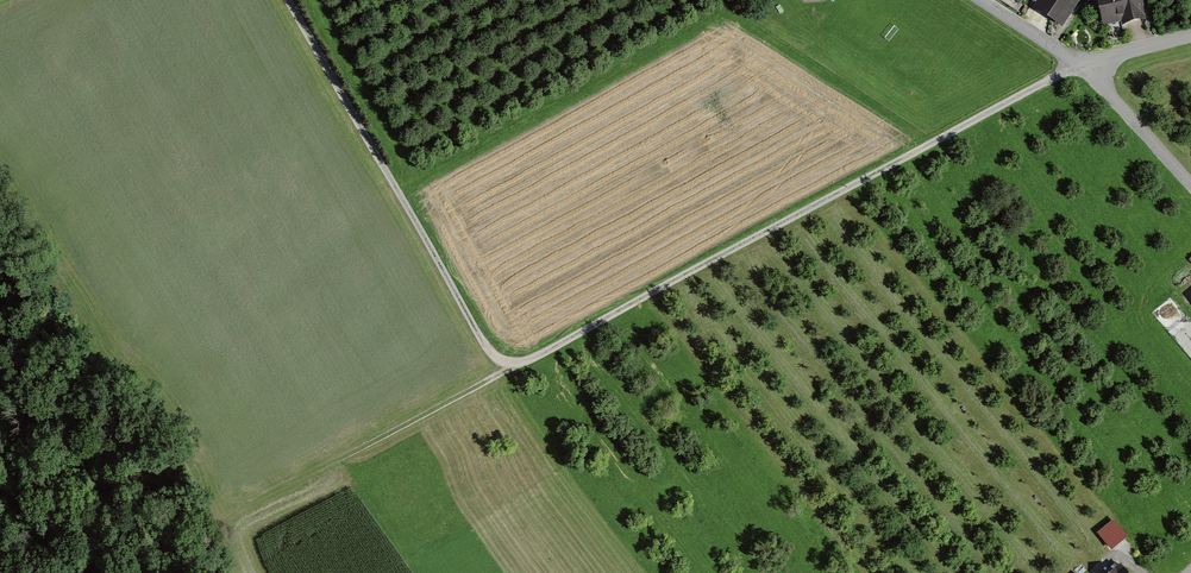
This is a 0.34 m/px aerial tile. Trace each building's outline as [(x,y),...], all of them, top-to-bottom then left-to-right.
[(1040,10),(1069,28),(1083,4),(1076,0),(1046,0),(1040,10)] [(1105,24),(1128,19),(1130,24),(1149,20),(1145,0),(1100,0),(1105,24)] [(1113,519),(1098,532),(1113,549),(1128,535),(1113,519)]
